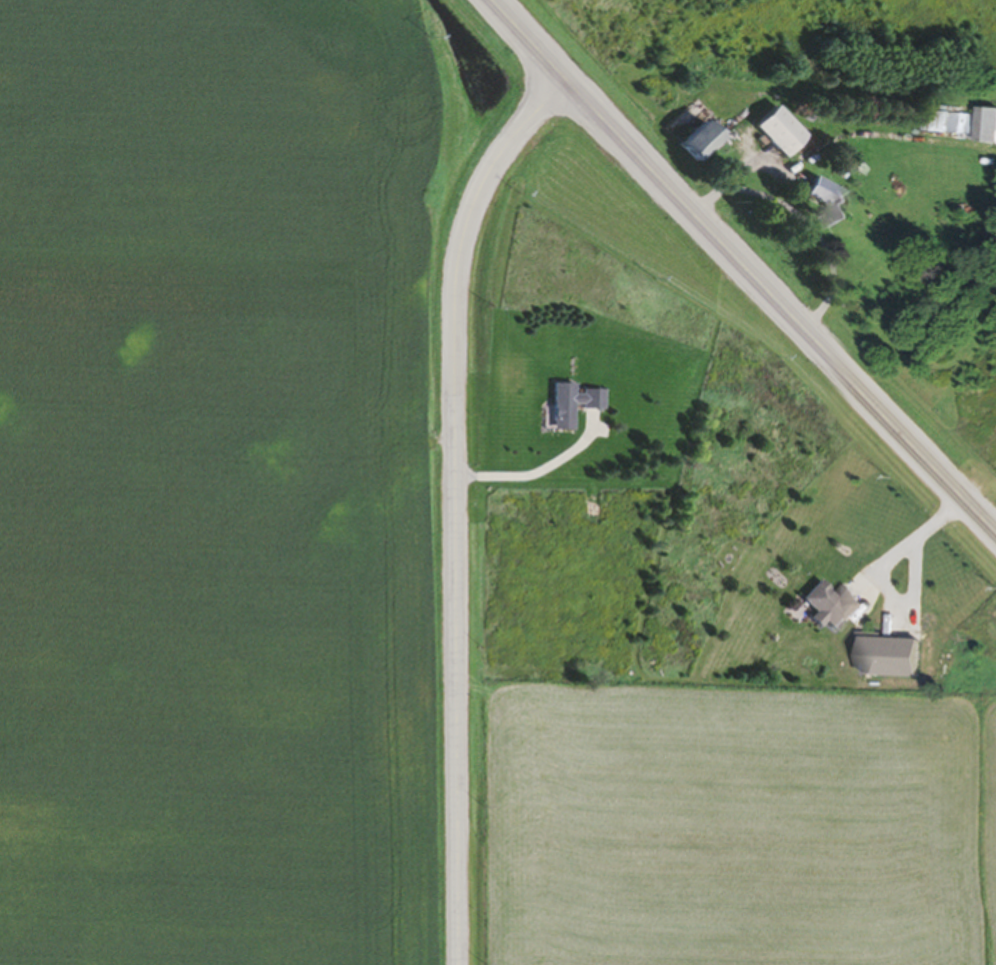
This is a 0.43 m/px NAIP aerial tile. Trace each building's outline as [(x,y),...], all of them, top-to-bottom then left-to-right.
[(752,130),(782,160),(803,139),(773,109),(752,130)] [(981,110),(981,117),(927,113),(926,135),(979,139),(979,144),(995,146),(995,111),(981,110)] [(693,165),(718,140),(701,123),(676,148),(693,165)] [(853,213),(841,208),(847,196),(810,180),(799,205),(840,223),(839,225),(847,228),(853,213)] [(552,386),(550,432),(570,433),(570,411),(601,411),(601,394),(571,394),(571,387),(552,386)] [(846,589),(835,600),(818,584),(801,601),(815,615),(809,621),(819,630),(825,624),(837,636),(865,608),(846,589)]
